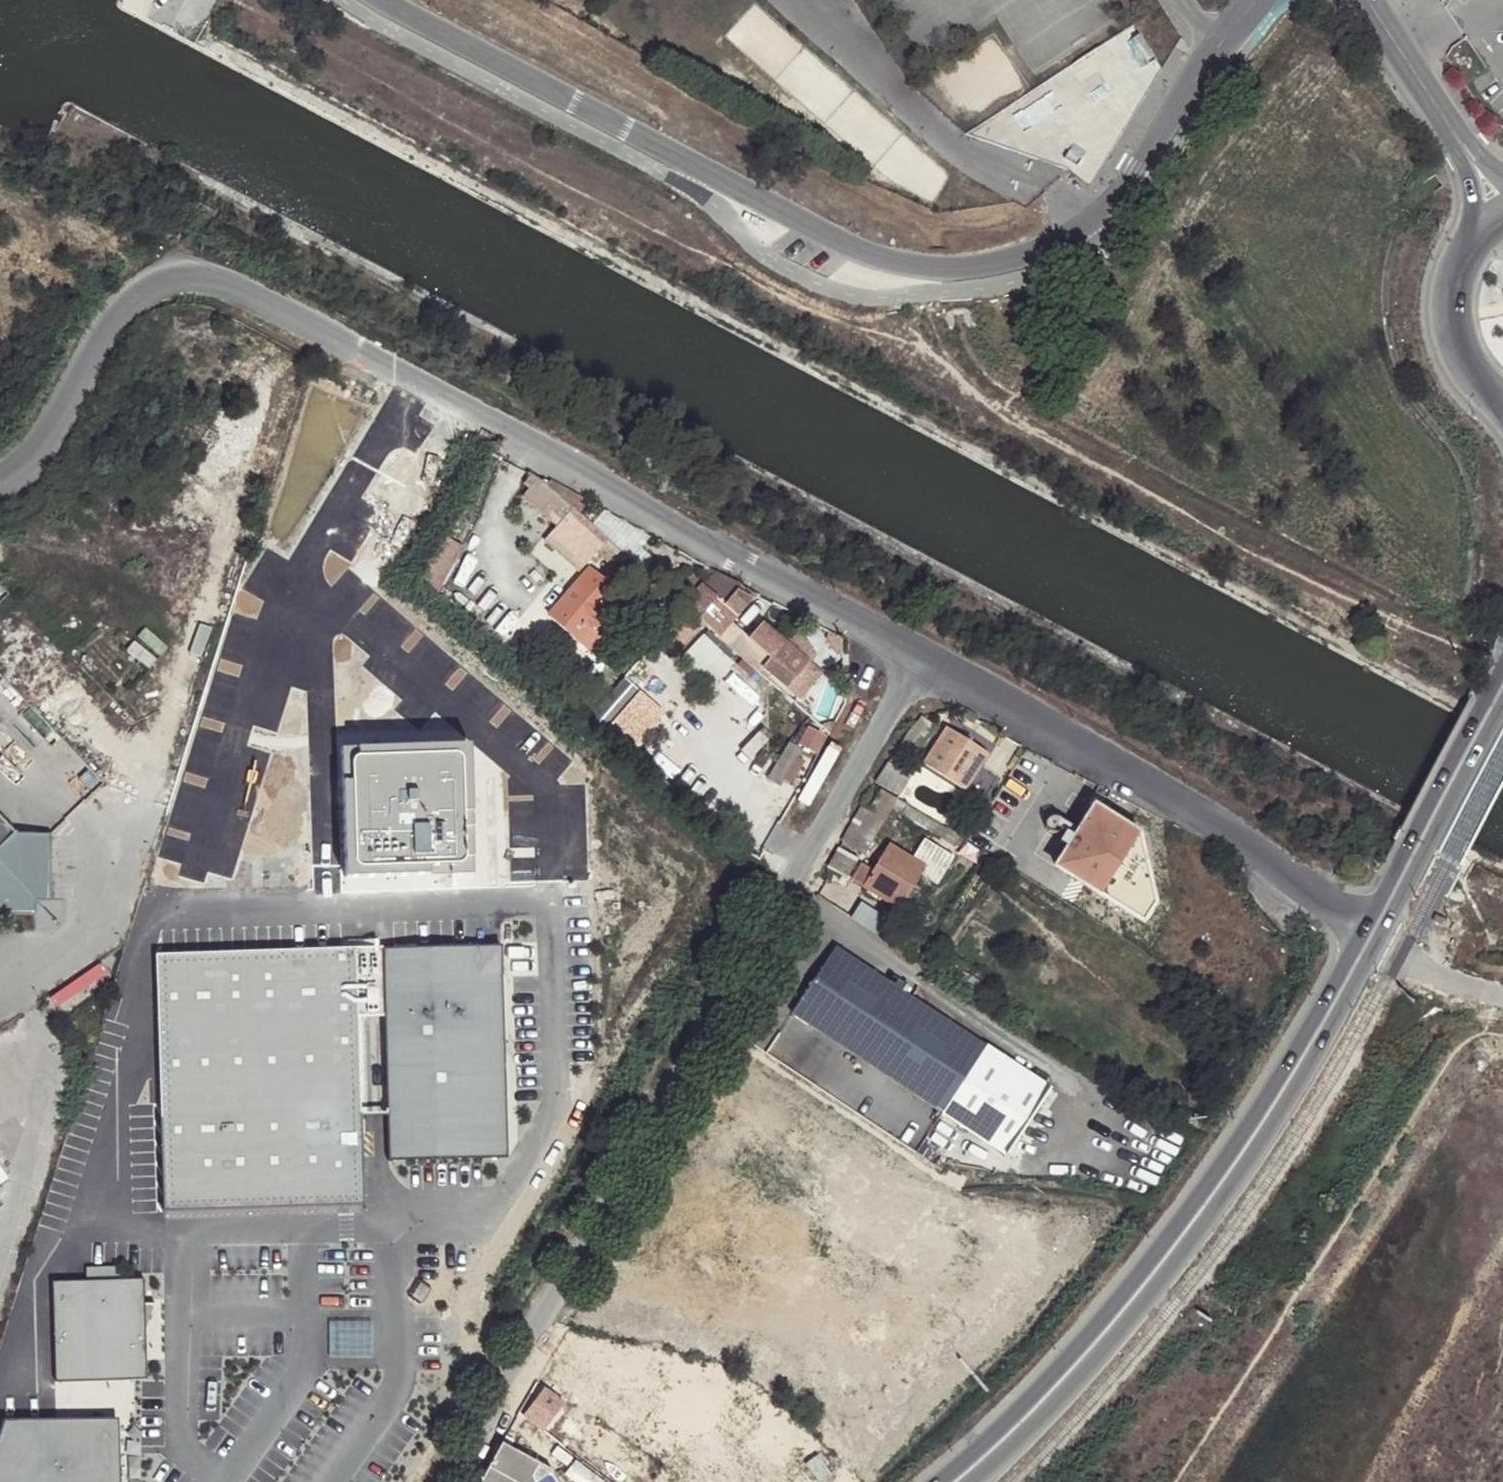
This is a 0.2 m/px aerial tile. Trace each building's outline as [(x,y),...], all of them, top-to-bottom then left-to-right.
[(1100,90),(1113,116),(1170,88),(1141,28),(1086,55),(1103,89),(1100,90)] [(641,573),(662,591),(667,584),(647,567),(641,573)] [(581,644),(624,596),(615,588),(618,585),(614,580),(610,584),(594,570),(552,618),(581,644)] [(752,598),(756,593),(715,571),(704,584),(688,570),(669,591),(720,637),(732,623),(736,617),(752,598)] [(1400,634),(1406,622),(1394,615),(1387,627),(1400,634)] [(732,623),(720,637),(730,646),(743,631),(732,623)] [(750,638),(743,631),(730,646),(754,667),(758,661),(799,696),(822,671),(764,623),(750,638)] [(595,707),(631,742),(663,710),(627,674),(595,707)] [(936,727),(924,718),(905,745),(919,754),(936,727)] [(966,790),(988,755),(948,728),(927,765),(966,790)] [(469,744),(343,749),(348,866),(474,861),(469,744)] [(914,779),(891,766),(878,782),(902,797),(914,779)] [(869,807),(865,806),(843,842),(864,855),(893,808),(897,802),(879,791),(869,807)] [(960,842),(897,802),(893,808),(955,847),(960,842)] [(0,803),(0,908),(41,910),(53,900),(57,832),(21,825),(0,803)] [(1061,868),(1148,922),(1159,904),(1146,850),(1130,827),(1099,808),(1084,831),(1080,839),(1071,834),(1067,841),(1065,842),(1074,848),(1061,868)] [(1080,839),(1084,831),(1064,819),(1063,819),(1062,818),(1060,817),(1059,818),(1058,818),(1057,818),(1056,818),(1055,819),(1054,819),(1054,820),(1053,820),(1052,821),(1052,822),(1052,823),(1051,824),(1051,826),(1051,827),(1051,828),(1051,829),(1052,830),(1052,831),(1053,832),(1054,833),(1055,833),(1067,841),(1071,834),(1080,839)] [(938,887),(956,859),(925,840),(912,858),(890,844),(875,871),(863,864),(853,880),(900,910),(922,876),(938,887)] [(859,859),(840,848),(829,868),(846,880),(859,859)] [(502,944),(477,945),(478,976),(503,976),(502,944)] [(380,948),(382,1003),(387,1132),(479,1129),(480,1159),(510,1158),(503,976),(478,976),(477,945),(380,948)] [(1009,1151),(1052,1084),(836,947),(793,1015),(1009,1151)] [(380,948),(156,956),(165,1212),(365,1205),(359,1004),(382,1003),(380,948)] [(479,1129),(387,1132),(388,1163),(480,1159),(479,1129)] [(137,1305),(145,1304),(144,1277),(119,1278),(119,1267),(87,1268),(87,1281),(52,1282),(53,1308),(60,1308),(62,1375),(140,1372),(137,1305)] [(424,1301),(431,1288),(422,1283),(415,1296),(424,1301)] [(60,1308),(53,1308),(55,1382),(146,1379),(146,1330),(156,1304),(145,1304),(137,1305),(140,1372),(62,1375),(60,1308)] [(525,1417),(544,1431),(565,1403),(545,1389),(525,1417)] [(0,1448),(0,1481),(123,1481),(120,1417),(8,1422),(0,1448)] [(503,1444),(482,1481),(531,1481),(541,1465),(503,1444)] [(541,1465),(531,1481),(539,1481),(554,1473),(541,1465)] [(554,1473),(539,1481),(560,1481),(554,1473)]
